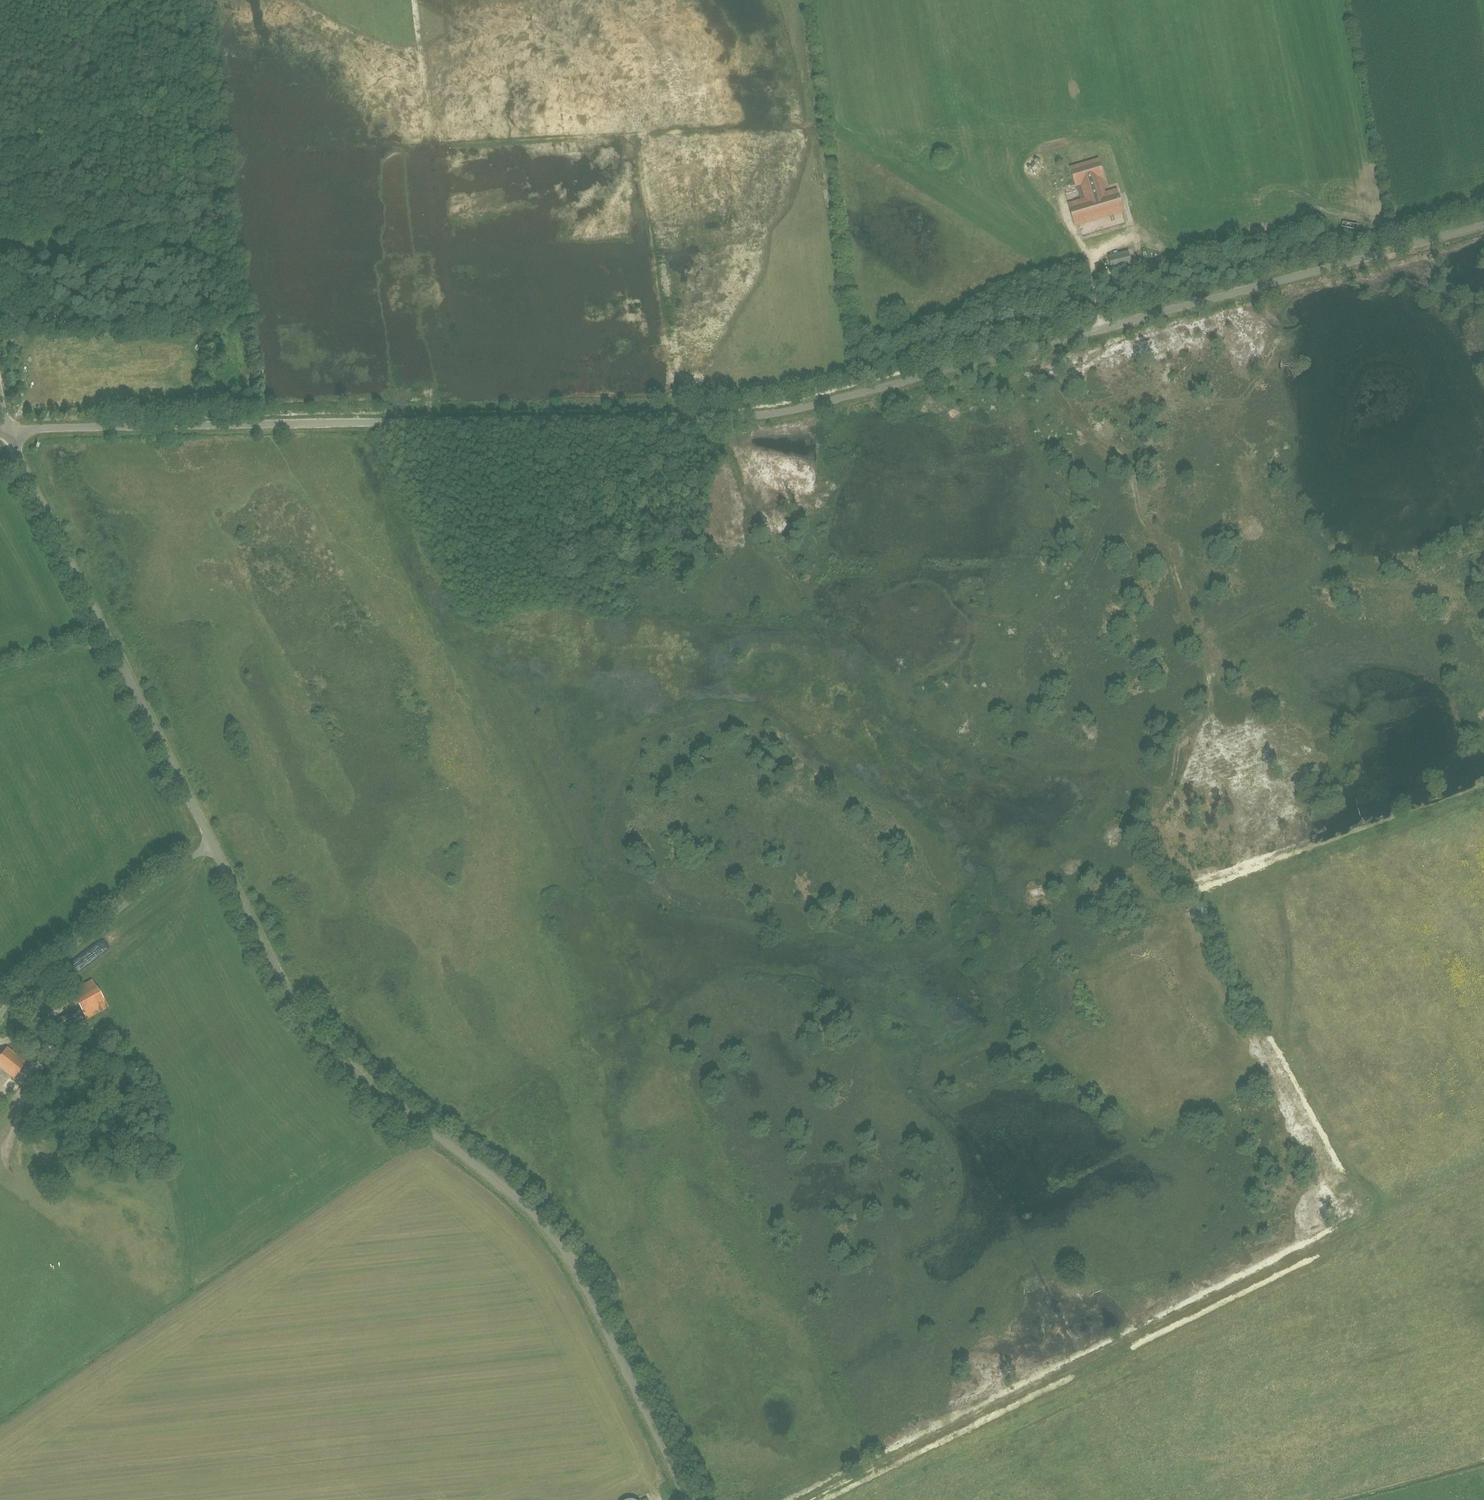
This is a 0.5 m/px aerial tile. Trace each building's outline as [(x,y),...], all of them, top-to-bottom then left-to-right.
[(1028,160),(1031,171),(1040,169),(1037,157),(1028,160)] [(1070,206),(1076,226),(1122,212),(1116,190),(1104,193),(1100,179),(1103,178),(1097,160),(1071,168),(1075,180),(1086,176),(1093,199),(1070,206)] [(1181,239),(1171,241),(1173,250),(1183,248),(1181,239)] [(1132,265),(1128,252),(1108,258),(1112,271),(1132,265)] [(87,1019),(108,1007),(92,980),(72,992),(87,1019)] [(14,1078),(27,1062),(7,1047),(0,1056),(0,1067),(14,1078)]
